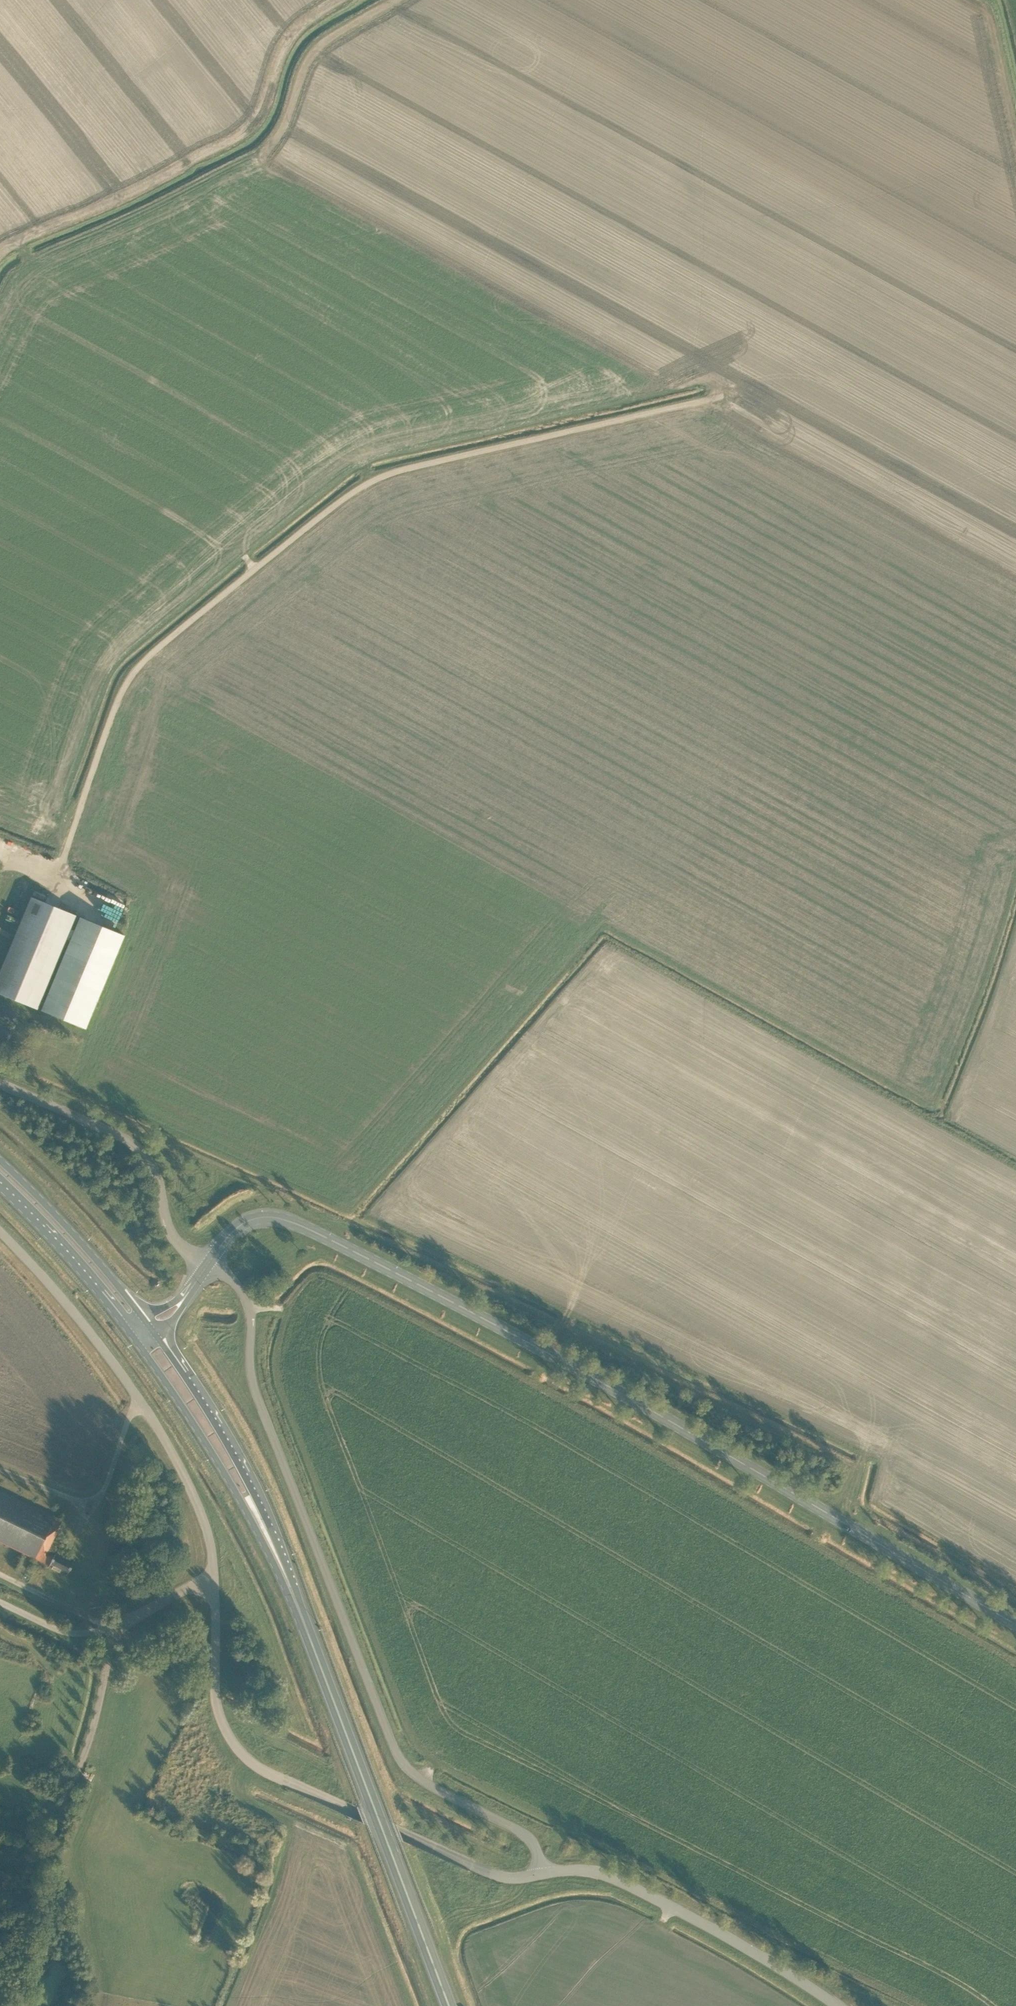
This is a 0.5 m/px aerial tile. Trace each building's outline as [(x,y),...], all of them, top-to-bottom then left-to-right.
[(31,897),(0,972),(0,993),(37,1009),(76,916),(31,897)] [(124,935),(80,917),(41,1010),(86,1028),(124,935)] [(61,1516),(0,1488),(0,1538),(18,1547),(18,1548),(34,1555),(37,1548),(45,1552),(61,1516)] [(68,1574),(76,1558),(53,1548),(46,1564),(68,1574)]
